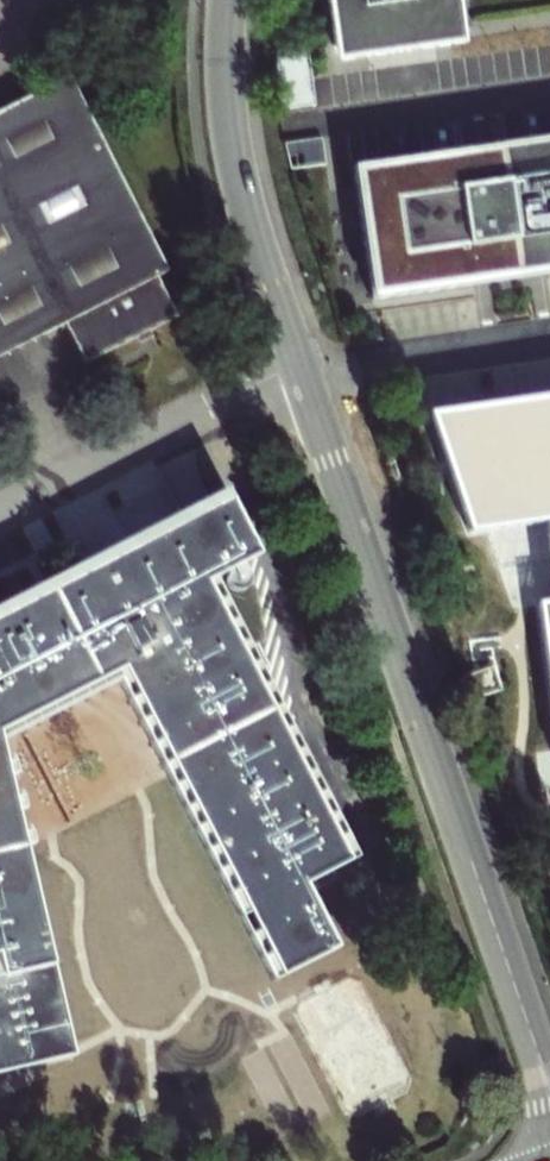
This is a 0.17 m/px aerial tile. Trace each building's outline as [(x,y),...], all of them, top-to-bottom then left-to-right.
[(336,64),(450,47),(448,34),(444,0),(326,0),(336,64)] [(316,106),(305,48),(277,52),(276,89),(278,112),(316,106)] [(45,331),(63,322),(83,363),(176,316),(155,275),(166,269),(68,76),(0,111),(0,354),(45,331)] [(461,286),(549,273),(549,142),(354,170),(374,300),(461,286)] [(429,414),(471,531),(488,528),(510,609),(539,606),(549,694),(549,398),(429,414)] [(0,607),(0,1073),(74,1056),(0,741),(119,682),(273,980),(337,948),(305,886),(357,859),(212,577),(258,554),(227,491),(0,607)] [(489,670),(460,680),(468,703),(497,693),(489,670)]
